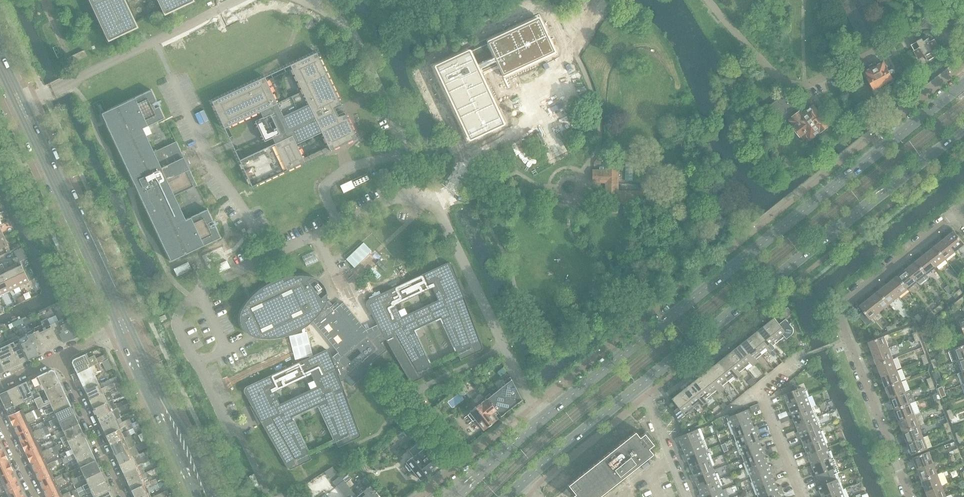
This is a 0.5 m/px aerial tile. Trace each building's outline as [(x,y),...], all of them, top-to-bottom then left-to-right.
[(109,40),(136,27),(124,0),(90,0),(109,40)] [(165,13),(192,1),(192,0),(158,0),(165,13)] [(860,41),(885,29),(880,18),(875,21),(870,10),(875,7),(871,0),(840,0),(860,41)] [(465,54),(432,70),(467,142),(500,126),(472,67),(546,31),(543,27),(539,29),(532,13),(462,47),(465,54)] [(933,51),(939,47),(934,39),(930,41),(927,35),(917,41),(911,45),(914,50),(919,59),(925,55),(928,60),(936,56),(933,51)] [(73,61),(86,56),(83,50),(71,56),(73,61)] [(357,138),(345,114),(338,116),(335,108),(341,105),(316,52),(290,65),(302,91),(277,103),(264,76),(211,101),(224,128),(260,112),(262,117),(254,121),(264,142),(272,138),(275,143),(239,160),(244,171),(246,176),(251,187),(305,162),(303,159),(296,144),(321,132),(328,147),(330,150),(357,138)] [(894,79),(892,75),(887,66),(886,66),(884,61),(877,65),(876,62),(874,63),(869,65),(871,68),(865,71),(868,76),(867,76),(874,89),(884,84),(885,83),(887,86),(894,82),(892,79),(894,79)] [(846,84),(843,77),(834,81),(837,88),(846,84)] [(197,186),(189,168),(176,141),(153,152),(143,128),(164,118),(151,90),(101,113),(170,261),(220,238),(215,226),(210,228),(208,223),(213,221),(207,209),(185,219),(174,196),(197,186)] [(823,118),(820,115),(813,106),(807,111),(796,106),(798,104),(797,101),(796,98),(794,95),(791,93),(789,91),(769,106),(769,107),(771,110),(773,113),(779,119),(792,109),(800,112),(790,120),(795,128),(795,129),(796,131),(797,133),(799,134),(800,134),(801,135),(806,141),(828,125),(823,118)] [(619,164),(609,163),(609,172),(593,172),(593,182),(608,183),(608,212),(618,212),(618,205),(642,206),(642,195),(619,194),(619,164)] [(343,193),(370,181),(366,173),(340,185),(343,193)] [(954,231),(953,231),(953,230),(948,234),(949,235),(945,239),(955,252),(963,244),(963,243),(954,231)] [(955,252),(945,239),(940,242),(939,241),(935,244),(936,246),(935,246),(946,259),(955,252)] [(946,259),(935,246),(934,245),(929,249),(930,250),(926,253),(936,267),(946,259)] [(936,267),(926,253),(922,257),(921,256),(916,259),(917,260),(916,261),(927,274),(936,267)] [(29,282),(21,264),(27,261),(23,254),(12,259),(16,267),(11,269),(19,286),(20,286),(19,285),(24,283),(24,284),(28,282),(29,282)] [(227,260),(216,265),(219,273),(230,268),(227,260)] [(927,274),(916,261),(915,260),(910,264),(911,265),(907,268),(918,281),(920,284),(922,284),(929,279),(929,277),(927,274)] [(11,269),(6,271),(2,264),(2,263),(0,264),(0,272),(9,291),(14,289),(13,288),(18,285),(18,286),(19,286),(11,269)] [(360,436),(360,435),(360,434),(341,381),(345,379),(351,386),(368,372),(363,366),(368,362),(369,364),(386,350),(381,343),(385,339),(409,381),(410,382),(411,382),(412,382),(413,382),(433,373),(414,331),(441,318),(460,360),(481,350),(482,349),(482,348),(482,347),(463,296),(456,298),(454,292),(463,289),(459,279),(459,278),(457,279),(453,266),(452,265),(452,264),(451,264),(450,263),(449,263),(448,263),(447,263),(446,263),(369,299),(368,299),(367,300),(366,301),(366,302),(366,303),(366,304),(366,305),(367,306),(379,328),(357,338),(331,306),(332,305),(328,300),(327,301),(326,300),(327,299),(327,296),(327,294),(327,292),(326,290),(325,289),(325,287),(324,285),(322,283),(321,282),(319,280),(318,279),(316,278),(315,278),(312,277),(311,276),(309,276),(306,276),(302,275),(298,275),(294,276),(290,276),(287,277),(283,277),(280,278),(276,280),(273,281),(269,282),(266,284),(263,286),(260,288),(258,290),(255,292),(253,294),(251,297),(247,301),(242,308),(241,310),(241,311),(240,313),(240,315),(240,317),(240,320),(240,322),(240,324),(241,326),(242,327),(243,329),(244,331),(246,332),(248,334),(250,335),(253,336),(256,337),(258,338),(261,338),(265,339),(269,339),(273,338),(276,338),(280,337),(284,337),(288,335),(291,334),(295,333),(298,331),(301,329),(305,327),(308,325),(307,322),(310,320),(313,317),(314,315),(344,352),(333,361),(330,353),(330,352),(329,351),(328,351),(327,350),(326,350),(325,350),(324,350),(323,350),(247,386),(246,387),(245,387),(244,388),(244,389),(244,390),(244,391),(244,392),(244,393),(251,405),(249,406),(250,407),(250,406),(255,416),(263,411),(267,417),(260,421),(287,468),(288,469),(289,469),(290,469),(291,469),(311,460),(308,453),(291,417),(318,405),(338,447),(359,438),(359,437),(360,437),(360,436)] [(918,281),(907,268),(903,272),(902,271),(897,274),(898,275),(898,276),(908,289),(918,281)] [(0,272),(0,294),(4,292),(4,293),(9,291),(0,272)] [(908,289),(898,276),(897,276),(896,275),(891,279),(892,280),(888,283),(899,296),(908,289)] [(899,296),(888,283),(884,287),(883,285),(878,289),(879,290),(879,291),(889,304),(899,296)] [(889,304),(879,291),(878,291),(877,290),(872,294),(873,295),(869,298),(880,311),(889,304)] [(25,300),(23,295),(16,298),(19,303),(25,300)] [(870,319),(880,311),(869,298),(865,301),(864,300),(860,304),(861,305),(860,306),(864,311),(859,315),(867,326),(873,322),(870,319)] [(793,327),(786,318),(793,313),(788,307),(778,315),(780,317),(777,320),(775,317),(766,324),(778,340),(784,335),(787,339),(793,334),(794,333),(794,331),(794,330),(793,327)] [(78,335),(70,318),(69,317),(65,319),(64,318),(59,320),(63,329),(61,330),(62,332),(60,333),(64,341),(78,335)] [(14,327),(23,322),(21,318),(12,323),(14,327)] [(60,333),(62,332),(61,330),(63,329),(59,320),(50,324),(47,318),(41,321),(43,324),(53,347),(64,341),(60,333)] [(53,347),(43,324),(32,329),(34,331),(38,341),(36,342),(37,344),(35,345),(39,354),(53,347)] [(778,340),(766,324),(758,331),(773,350),(776,347),(773,344),(778,340)] [(35,345),(37,344),(36,342),(38,341),(34,331),(25,336),(25,337),(20,340),(28,358),(39,354),(35,345)] [(773,350),(758,331),(749,338),(756,346),(762,353),(767,349),(770,352),(773,350)] [(28,358),(20,340),(18,336),(8,341),(13,353),(11,353),(12,356),(11,357),(14,365),(28,358)] [(889,347),(884,336),(868,342),(869,343),(867,343),(870,349),(871,348),(873,353),(889,347)] [(762,353),(756,346),(749,338),(741,344),(756,363),(759,361),(756,358),(762,353)] [(11,353),(13,353),(8,341),(0,344),(0,362),(4,370),(14,365),(11,357),(12,356),(11,353)] [(756,363),(741,344),(732,351),(745,367),(750,363),(753,366),(756,363)] [(954,348),(954,349),(949,350),(953,362),(958,360),(963,358),(963,345),(954,348)] [(893,359),(889,347),(873,353),(875,358),(873,359),(876,364),(877,364),(877,365),(893,359)] [(745,367),(732,351),(724,358),(739,377),(742,375),(739,372),(745,367)] [(91,366),(98,363),(94,355),(87,359),(84,354),(73,359),(72,363),(77,373),(91,366)] [(739,377),(724,358),(715,365),(728,381),(733,376),(736,379),(739,377)] [(897,370),(893,359),(877,365),(878,365),(876,366),(878,371),(880,371),(882,376),(897,370)] [(728,381),(715,365),(707,371),(722,390),(725,388),(722,385),(728,381)] [(95,376),(101,373),(99,370),(98,370),(97,369),(93,371),(91,366),(77,373),(81,382),(95,376)] [(44,390),(60,382),(54,371),(51,370),(26,382),(32,396),(38,393),(35,388),(40,385),(39,385),(41,384),(44,390)] [(902,381),(897,370),(882,376),(884,381),(882,381),(884,387),(886,386),(886,387),(902,381)] [(722,390),(707,371),(698,378),(711,394),(716,390),(719,393),(722,390)] [(941,379),(938,372),(933,374),(935,381),(941,379)] [(99,384),(95,376),(81,382),(85,390),(99,384)] [(521,399),(510,377),(505,381),(507,383),(497,390),(511,408),(521,399)] [(756,382),(752,377),(747,381),(751,386),(756,382)] [(711,394),(698,378),(690,385),(705,404),(708,401),(705,398),(711,394)] [(906,392),(902,381),(886,387),(886,388),(885,388),(887,394),(888,393),(890,398),(906,392)] [(32,396),(26,382),(17,386),(24,401),(33,397),(32,396)] [(44,405),(65,395),(60,382),(44,390),(49,401),(44,403),(40,396),(34,399),(38,408),(44,405)] [(89,399),(116,387),(114,383),(101,389),(99,384),(85,390),(89,399)] [(809,396),(807,390),(803,392),(801,387),(796,389),(794,384),(782,389),(784,394),(781,395),(782,399),(787,397),(790,404),(809,396)] [(705,404),(690,385),(682,391),(694,407),(699,403),(702,406),(705,404)] [(24,401),(17,386),(8,390),(15,405),(24,401)] [(113,399),(111,394),(117,391),(116,387),(89,399),(93,408),(112,399),(113,399)] [(8,390),(0,394),(0,397),(9,416),(17,412),(14,405),(15,405),(8,390)] [(511,408),(497,390),(491,395),(489,393),(485,396),(486,398),(498,413),(500,416),(511,408)] [(694,407),(682,391),(673,398),(679,406),(674,409),(679,420),(689,412),(688,412),(694,407)] [(910,403),(906,392),(890,398),(892,403),(891,403),(893,409),(894,409),(895,409),(910,403)] [(71,406),(65,395),(44,405),(46,409),(44,410),(46,414),(48,414),(49,415),(55,413),(71,406)] [(810,408),(808,403),(811,402),(809,396),(790,404),(792,410),(787,412),(789,416),(810,408)] [(495,415),(498,413),(486,398),(484,400),(469,412),(469,413),(467,415),(472,421),(475,419),(483,430),(497,418),(495,415)] [(97,417),(127,403),(128,403),(127,399),(116,404),(115,403),(114,404),(112,399),(93,408),(97,417)] [(120,417),(117,412),(125,408),(129,406),(127,403),(97,417),(102,426),(120,417)] [(915,414),(910,403),(895,409),(895,410),(894,410),(896,416),(897,416),(899,420),(920,412),(915,414)] [(51,425),(75,415),(71,406),(55,413),(57,417),(49,421),(51,425)] [(443,419),(433,407),(428,411),(438,423),(443,419)] [(42,416),(38,408),(34,410),(37,418),(42,416)] [(749,420),(747,414),(752,412),(750,408),(729,417),(731,421),(728,423),(730,428),(749,420)] [(817,416),(815,411),(812,412),(810,408),(789,416),(790,419),(795,417),(798,424),(817,416)] [(13,425),(34,415),(32,411),(24,414),(22,410),(17,412),(9,416),(13,425)] [(925,423),(920,412),(899,420),(901,425),(900,426),(902,431),(903,431),(903,432),(919,426),(925,423)] [(30,427),(28,422),(36,419),(34,415),(13,425),(17,433),(30,427)] [(79,424),(75,415),(51,425),(47,427),(49,430),(52,429),(53,430),(61,426),(63,431),(79,424)] [(821,427),(817,417),(817,416),(798,424),(800,430),(795,432),(797,436),(818,428),(821,427)] [(106,434),(131,423),(129,418),(122,422),(120,417),(102,426),(106,434)] [(758,429),(757,425),(752,427),(749,420),(730,428),(732,434),(736,433),(737,437),(756,430),(758,429)] [(130,434),(128,430),(134,427),(131,423),(106,434),(110,444),(130,434)] [(63,442),(83,433),(79,424),(63,431),(65,435),(61,438),(63,442)] [(49,430),(47,427),(46,426),(40,429),(40,428),(32,431),(30,427),(17,433),(21,443),(49,430)] [(923,437),(919,426),(903,432),(904,432),(902,433),(904,438),(906,438),(908,443),(923,437)] [(825,436),(823,431),(819,432),(818,428),(797,436),(798,439),(803,437),(806,444),(825,436)] [(757,441),(755,434),(760,432),(758,429),(756,430),(737,437),(739,441),(736,443),(738,448),(757,441)] [(39,445),(36,440),(44,436),(50,433),(49,430),(21,443),(25,451),(39,445)] [(704,438),(702,433),(698,434),(696,430),(676,438),(677,442),(682,440),(684,446),(704,438)] [(567,485),(574,494),(571,496),(572,496),(598,496),(652,454),(647,448),(652,444),(644,433),(639,437),(634,432),(567,485)] [(87,442),(83,433),(63,442),(64,446),(69,444),(71,449),(87,442)] [(135,445),(130,434),(110,444),(115,454),(135,445)] [(826,448),(824,444),(827,442),(825,436),(806,444),(808,450),(803,452),(805,456),(826,448)] [(928,448),(923,437),(908,443),(910,448),(908,448),(910,454),(912,453),(912,454),(928,448)] [(704,450),(703,446),(706,444),(704,438),(684,446),(687,453),(682,455),(684,458),(704,450)] [(139,453),(136,447),(139,446),(140,447),(142,446),(142,445),(146,443),(145,442),(146,441),(146,440),(141,442),(135,445),(115,454),(119,463),(139,453)] [(766,449),(765,445),(760,447),(757,441),(738,448),(740,455),(744,454),(745,457),(766,449)] [(71,461),(91,451),(87,442),(71,449),(66,452),(68,456),(62,459),(64,464),(71,461)] [(30,462),(51,452),(49,448),(42,451),(39,445),(25,451),(30,462)] [(438,464),(431,456),(424,447),(406,462),(407,463),(405,465),(409,471),(412,469),(420,480),(431,470),(430,469),(438,464)] [(833,457),(831,451),(827,452),(826,448),(805,456),(806,459),(811,458),(814,464),(833,457)] [(765,461),(763,454),(767,453),(766,449),(745,457),(747,461),(743,463),(746,468),(765,461)] [(712,459),(710,453),(706,454),(704,450),(684,458),(685,462),(690,460),(692,466),(712,459)] [(96,460),(92,452),(91,451),(71,461),(73,464),(78,462),(80,467),(96,460)] [(933,463),(929,451),(913,457),(914,458),(912,459),(915,464),(916,464),(918,469),(933,463)] [(48,464),(46,460),(53,456),(51,452),(30,462),(34,470),(48,464)] [(143,463),(139,453),(119,463),(123,472),(143,463)] [(375,457),(369,461),(376,470),(382,465),(375,457)] [(834,468),(832,464),(835,462),(833,457),(814,464),(816,470),(811,472),(813,476),(816,475),(818,480),(830,476),(828,470),(834,468)] [(712,470),(711,466),(714,465),(712,459),(692,466),(695,473),(690,475),(692,478),(712,470)] [(12,470),(7,460),(0,463),(0,476),(12,470)] [(52,473),(50,468),(57,465),(55,460),(48,464),(34,470),(38,479),(52,473)] [(85,479),(101,471),(96,460),(80,467),(83,474),(72,480),(74,484),(85,479)] [(774,469),(773,465),(768,467),(765,461),(746,468),(748,474),(752,473),(753,477),(756,476),(774,469)] [(141,474),(139,470),(143,468),(143,466),(144,466),(143,463),(123,472),(127,481),(141,474)] [(938,474),(933,463),(918,469),(920,474),(918,474),(921,480),(922,479),(922,480),(938,474)] [(773,481),(771,474),(775,473),(774,469),(756,476),(753,477),(755,481),(751,483),(754,488),(756,488),(773,481)] [(12,471),(12,470),(0,476),(0,481),(1,481),(3,485),(16,479),(12,471)] [(720,478),(718,473),(714,474),(712,470),(692,478),(693,482),(698,480),(700,486),(720,478)] [(105,480),(101,471),(85,479),(87,483),(83,485),(85,489),(105,480)] [(942,484),(949,482),(945,472),(938,475),(938,474),(922,480),(922,481),(921,481),(923,487),(925,486),(926,491),(942,485),(942,484)] [(42,488),(63,478),(61,474),(54,477),(52,473),(38,479),(42,488)] [(131,490),(150,481),(149,479),(148,479),(147,477),(143,479),(141,474),(127,481),(131,490)] [(163,481),(160,476),(150,481),(131,490),(135,496),(138,496),(149,492),(147,488),(163,481)] [(843,489),(841,483),(837,485),(835,480),(832,481),(830,476),(818,480),(820,486),(815,488),(817,492),(822,490),(824,496),(843,489)] [(60,491),(58,486),(65,482),(63,478),(42,488),(47,496),(60,491)] [(719,486),(722,484),(720,478),(700,486),(703,493),(698,495),(699,496),(703,496),(720,490),(719,486)] [(16,479),(3,485),(0,486),(0,492),(5,489),(7,494),(20,488),(16,479)] [(365,479),(362,481),(367,487),(356,496),(357,496),(380,496),(365,479)] [(109,490),(105,480),(85,489),(77,493),(79,496),(86,493),(87,494),(91,492),(94,496),(109,490)] [(356,496),(343,480),(336,486),(345,496),(355,496),(356,496)] [(782,489),(780,485),(776,487),(773,481),(756,488),(754,488),(756,495),(760,493),(761,496),(762,496),(782,489)] [(942,485),(926,491),(928,496),(927,496),(945,496),(946,496),(942,485)] [(24,496),(20,488),(7,494),(8,496),(24,496)] [(842,496),(845,495),(843,489),(824,496),(842,496)]
